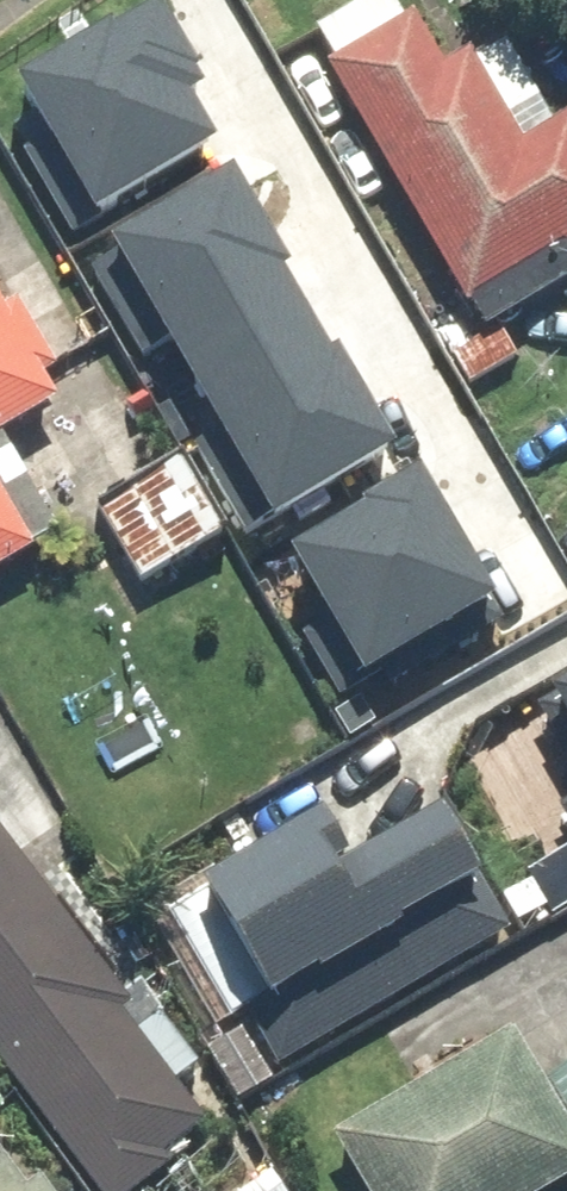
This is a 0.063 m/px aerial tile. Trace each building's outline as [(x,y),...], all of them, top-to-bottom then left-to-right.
[(35,108),(18,117),(76,222),(217,145),(192,99),(203,93),(158,12),(23,86),(35,108)] [(316,77),(460,315),(544,264),(566,252),(566,128),(565,124),(509,154),(424,13),(316,77)] [(228,181),(92,260),(144,349),(169,335),(225,430),(205,442),(252,523),(384,446),(228,181)] [(0,312),(0,440),(43,414),(48,411),(57,406),(0,312)] [(422,467),(287,550),(332,622),(306,637),(344,699),(505,602),(422,467)] [(211,544),(174,474),(98,515),(136,584),(211,544)] [(41,553),(0,481),(0,577),(41,553)] [(537,704),(566,754),(566,686),(537,704)] [(553,792),(566,816),(566,783),(553,792)] [(206,880),(272,994),(252,1006),(281,1056),(512,922),(443,804),(355,855),(328,810),(206,880)] [(86,1190),(129,1190),(209,1132),(0,850),(0,1076),(86,1190)] [(352,1190),(554,1190),(566,1183),(566,1153),(500,1045),(327,1150),(352,1190)] [(545,1091),(566,1128),(566,1078),(545,1091)] [(0,1144),(0,1190),(36,1190),(0,1144)]
